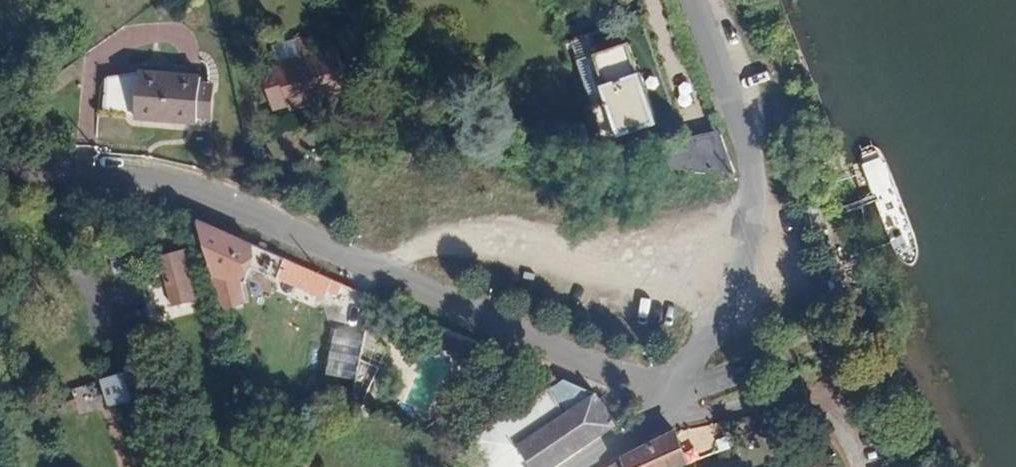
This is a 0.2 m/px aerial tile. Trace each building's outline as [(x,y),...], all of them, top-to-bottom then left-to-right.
[(313,4),(262,38),(285,72),(316,52),(323,62),(343,50),(313,4)] [(629,41),(577,61),(606,138),(661,117),(642,67),(639,69),(629,41)] [(104,70),(102,118),(211,121),(213,74),(104,70)] [(652,165),(733,170),(718,130),(647,142),(652,165)] [(351,285),(200,220),(213,270),(223,302),(243,294),(239,282),(246,263),(344,304),(351,285)] [(192,248),(177,252),(184,273),(185,277),(199,273),(192,248)] [(184,273),(177,252),(161,256),(166,278),(184,273)] [(326,375),(351,378),(358,331),(333,328),(326,375)] [(125,372),(103,379),(110,403),(133,397),(125,372)] [(476,466),(549,466),(616,425),(595,391),(563,377),(462,442),(476,466)] [(678,431),(630,453),(610,464),(611,466),(672,466),(687,459),(678,431)]
